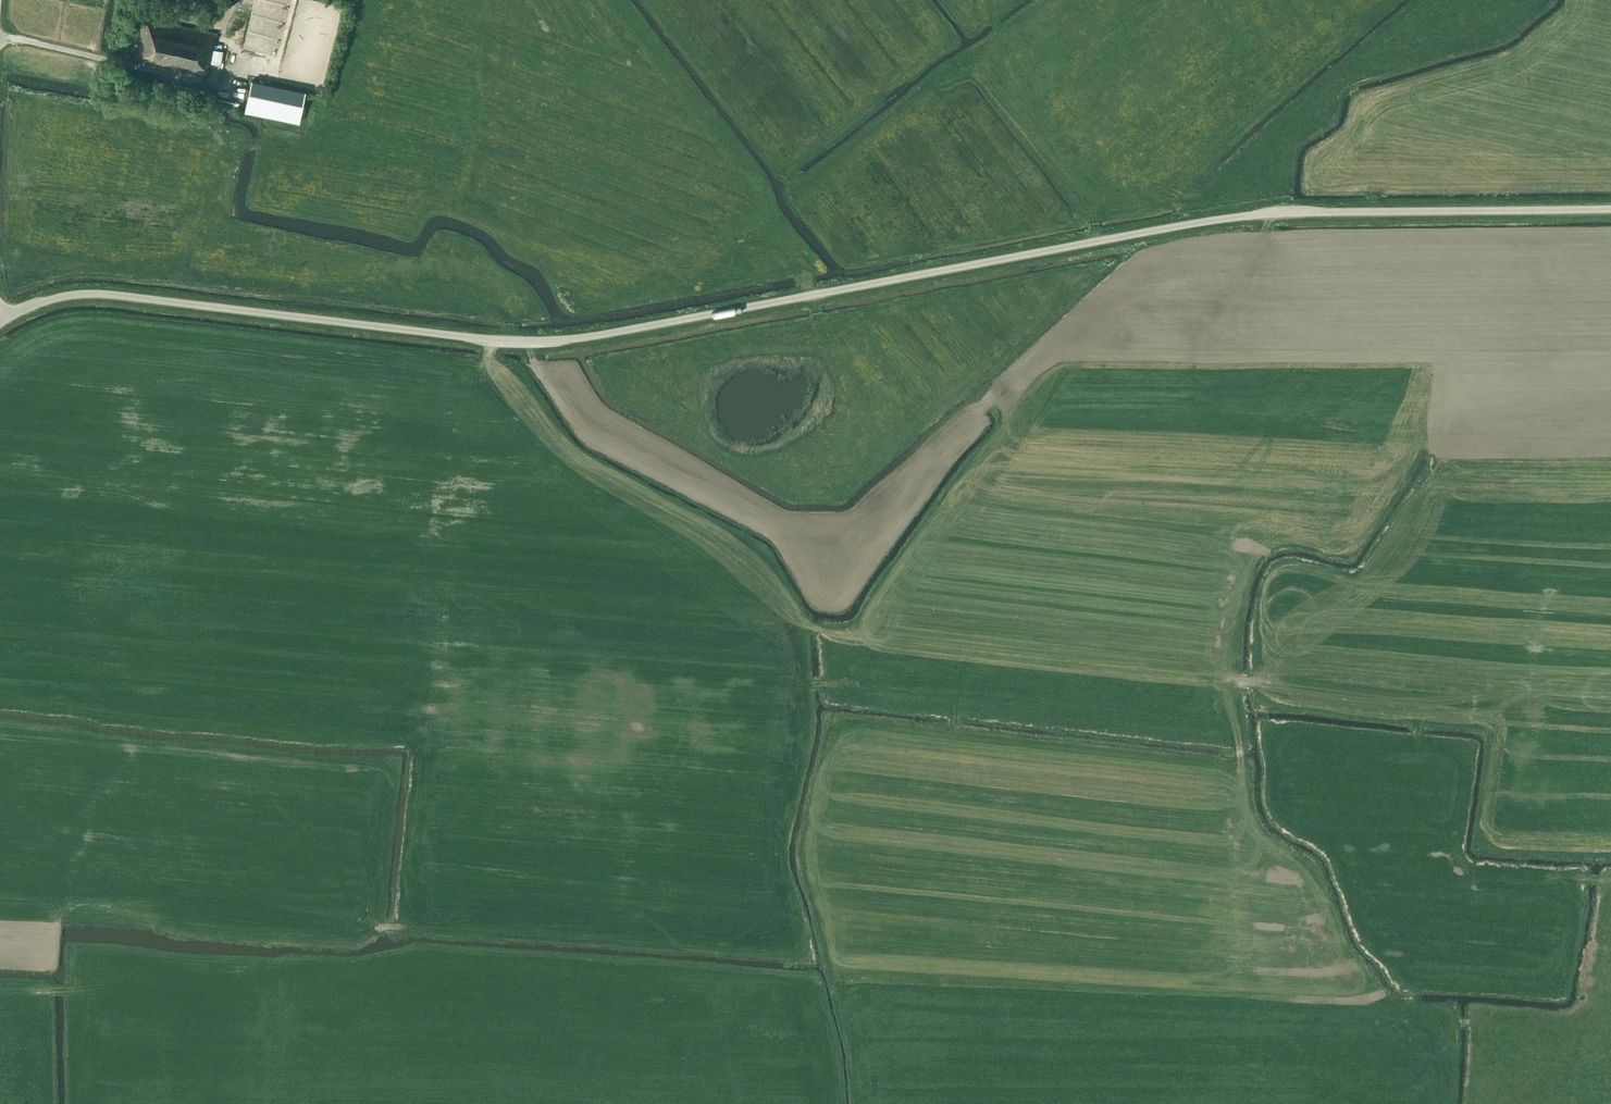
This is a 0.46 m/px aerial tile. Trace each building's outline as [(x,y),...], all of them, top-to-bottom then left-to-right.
[(211,63),(220,65),(223,51),(214,49),(217,32),(157,21),(157,23),(146,21),(138,61),(207,74),(209,62),(211,62),(211,63)] [(252,79),(245,110),(299,122),(306,91),(252,79)]
